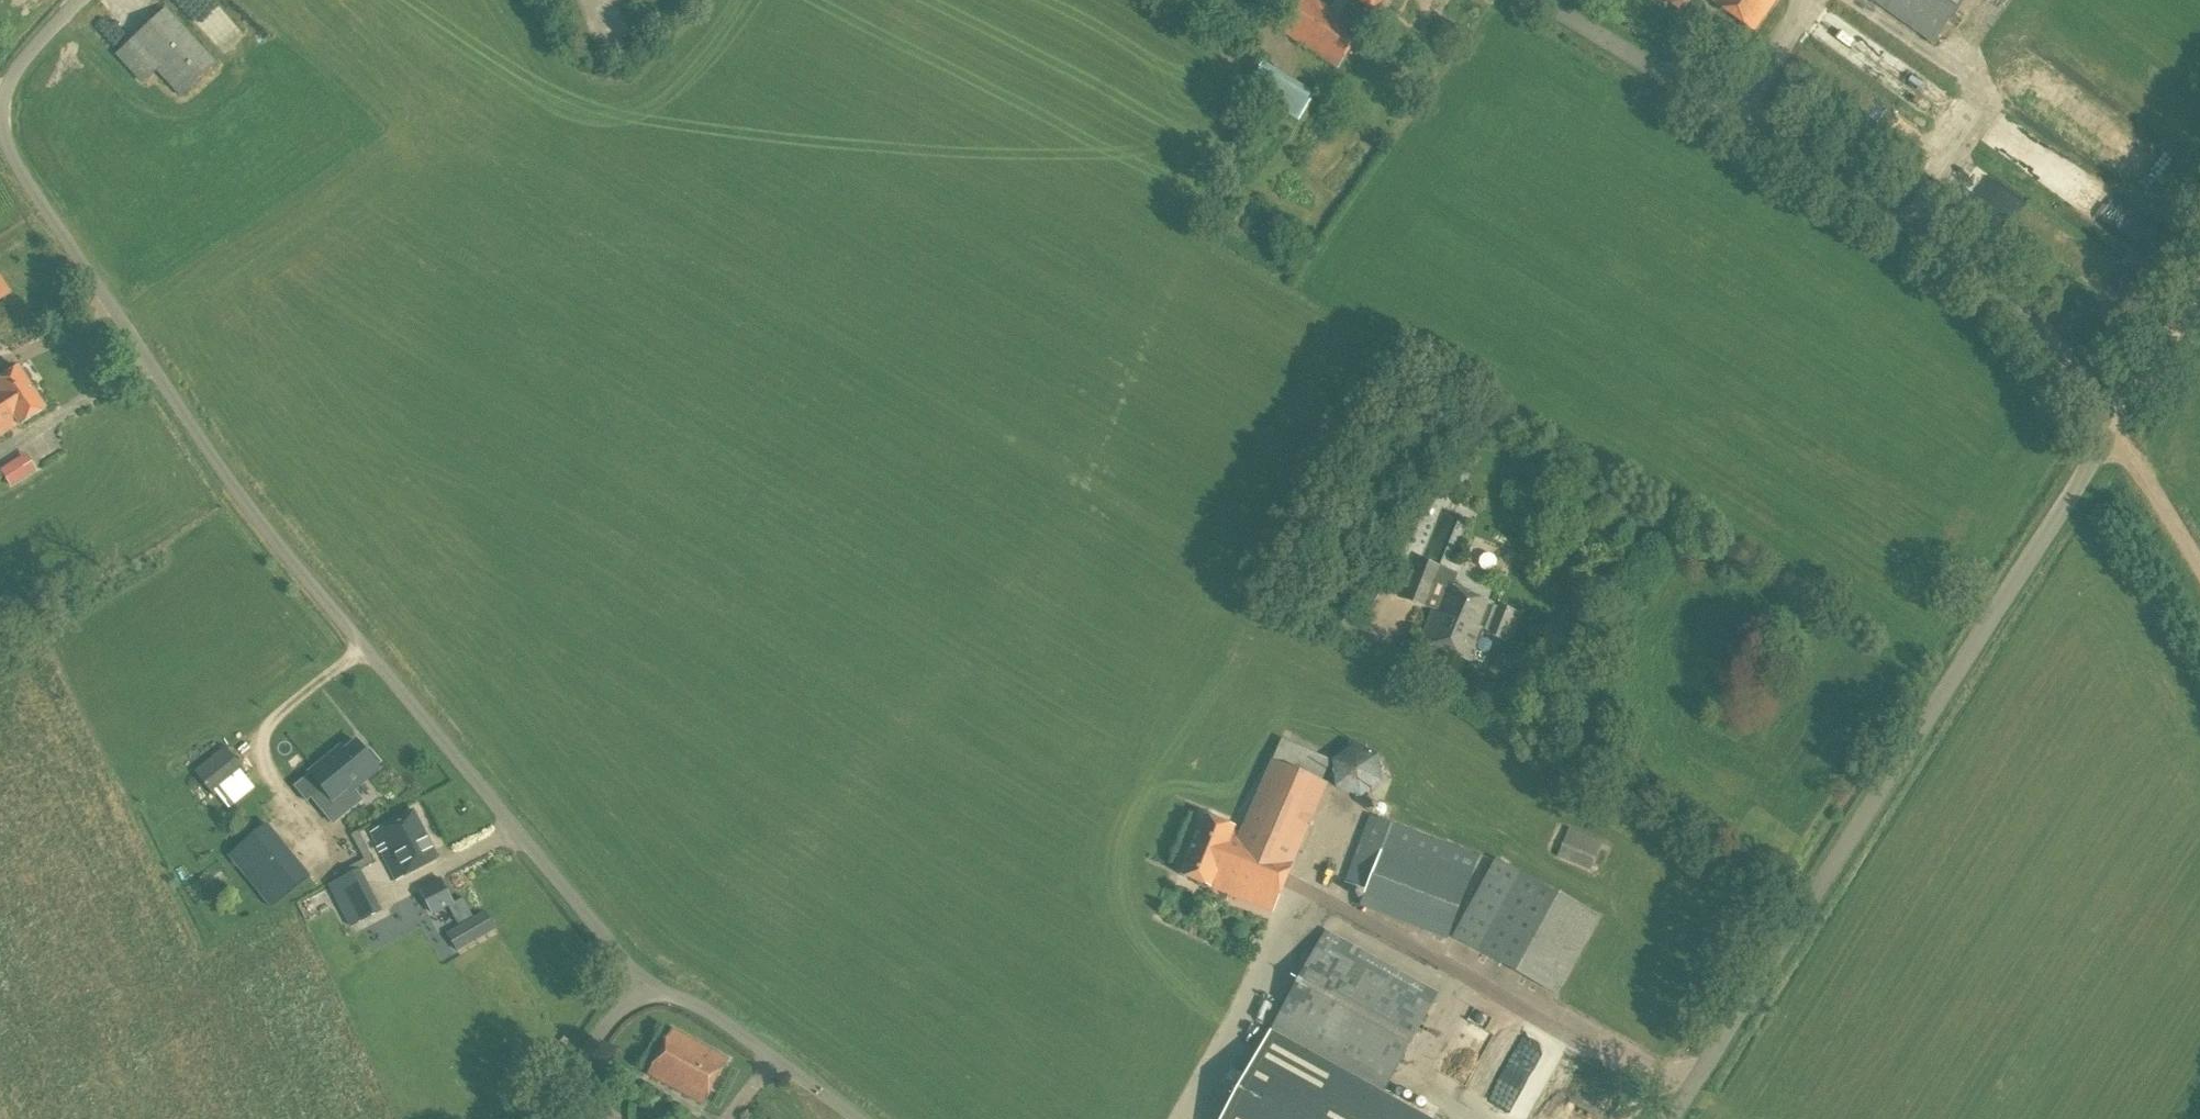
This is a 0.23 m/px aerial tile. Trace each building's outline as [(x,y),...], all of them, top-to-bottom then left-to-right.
[(1331,9),(1317,0),(1298,0),(1279,28),(1338,68),(1364,29),(1341,14),(1350,0),(1337,0),(1331,9)] [(1376,12),(1384,0),(1358,0),(1376,12)] [(1679,9),(1685,0),(1666,0),(1679,9)] [(1776,0),(1715,0),(1713,2),(1754,31),(1776,0)] [(1963,0),(1875,0),(1933,42),(1963,0)] [(230,53),(249,33),(223,7),(204,27),(230,53)] [(180,96),(215,63),(165,9),(117,54),(142,81),(156,69),(180,96)] [(1299,122),(1316,92),(1263,60),(1245,90),(1299,122)] [(13,291),(4,272),(0,274),(0,298),(13,291)] [(0,379),(0,436),(18,425),(44,408),(17,367),(0,379)] [(31,462),(6,478),(11,486),(36,471),(31,462)] [(10,489),(0,472),(0,495),(10,489)] [(1448,512),(1432,556),(1450,563),(1466,518),(1448,512)] [(1404,588),(1440,601),(1435,613),(1432,612),(1421,641),(1470,661),(1483,629),(1487,631),(1486,633),(1507,641),(1518,612),(1497,604),(1497,607),(1492,605),(1493,603),(1453,587),(1458,574),(1416,558),(1404,588)] [(1273,913),(1327,783),(1322,781),(1330,760),(1281,740),(1272,760),(1242,834),(1234,830),(1235,828),(1205,815),(1181,874),(1197,881),(1198,885),(1206,888),(1210,886),(1273,913)] [(348,752),(344,746),(310,775),(323,791),(313,799),(336,827),(366,803),(359,794),(386,772),(361,742),(348,752)] [(1361,798),(1383,782),(1380,754),(1354,744),(1332,761),(1335,789),(1361,798)] [(215,798),(247,772),(226,746),(195,772),(215,798)] [(372,833),(384,856),(397,880),(439,858),(414,811),(372,833)] [(1447,938),(1479,856),(1372,814),(1345,882),(1428,914),(1422,929),(1447,938)] [(229,856),(250,882),(289,851),(267,825),(229,856)] [(1591,871),(1603,841),(1569,827),(1557,857),(1591,871)] [(332,881),(366,861),(351,837),(317,857),(332,881)] [(1555,994),(1599,915),(1498,859),(1454,938),(1555,994)] [(346,876),(329,885),(351,928),(382,910),(361,868),(346,876)] [(433,914),(454,904),(442,878),(421,888),(433,914)] [(472,886),(458,892),(464,905),(478,900),(472,886)] [(455,950),(495,926),(485,911),(446,934),(455,950)] [(1383,1092),(1406,1051),(1438,994),(1326,932),(1272,1030),(1383,1092)] [(729,1059),(714,1051),(673,1029),(648,1074),(703,1105),(729,1059)] [(564,1035),(563,1037),(560,1041),(566,1045),(570,1040),(564,1035)] [(1223,1118),(1419,1118),(1269,1036),(1223,1118)]
